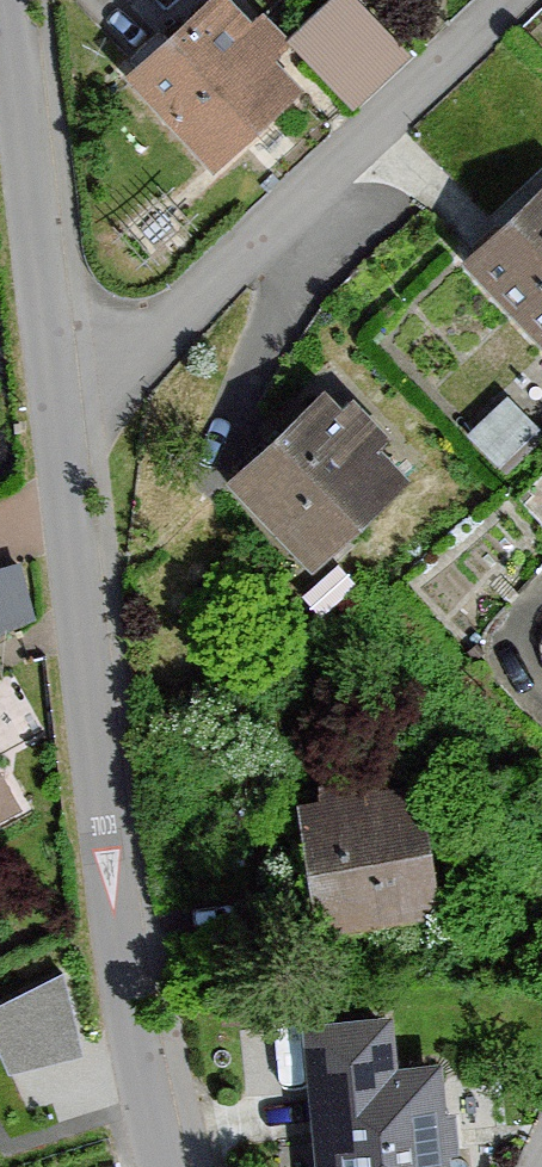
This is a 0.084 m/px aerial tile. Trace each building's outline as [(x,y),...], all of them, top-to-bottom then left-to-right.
[(217,0),(195,0),(109,77),(198,176),(290,93),(258,58),(274,45),(249,17),(239,25),(217,0)] [(339,0),(329,0),(280,44),(342,115),(398,66),(339,0)] [(443,262),(531,355),(541,344),(541,170),(443,262)] [(326,412),(306,390),(204,484),(288,574),(388,481),(364,456),(379,441),(340,399),(326,412)] [(3,578),(0,579),(0,641),(25,630),(3,578)] [(306,805),(283,809),(303,935),(420,916),(400,791),(361,798),(358,779),(304,788),(306,805)] [(0,797),(0,821),(10,816),(0,797)] [(6,1054),(87,1038),(73,966),(0,980),(0,1027),(6,1054)] [(295,1034),(303,1166),(437,1166),(432,1074),(387,1076),(384,1028),(295,1034)]
